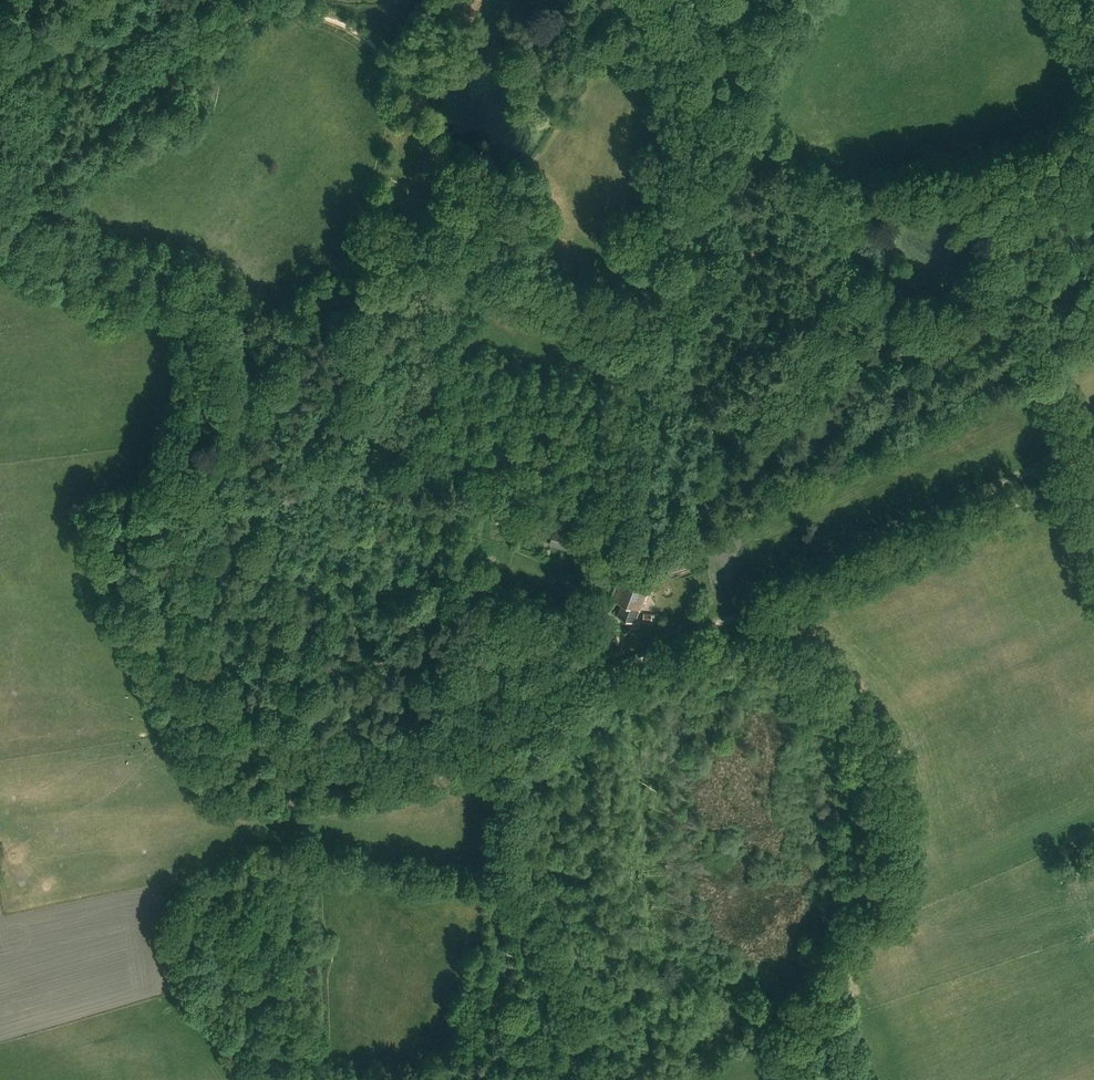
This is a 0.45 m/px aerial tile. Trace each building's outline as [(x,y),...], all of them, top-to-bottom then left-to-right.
[(523,507),(519,517),(545,525),(548,515),(523,507)] [(640,611),(651,581),(625,571),(614,600),(622,604),(618,616),(635,622),(639,611),(640,611)]
